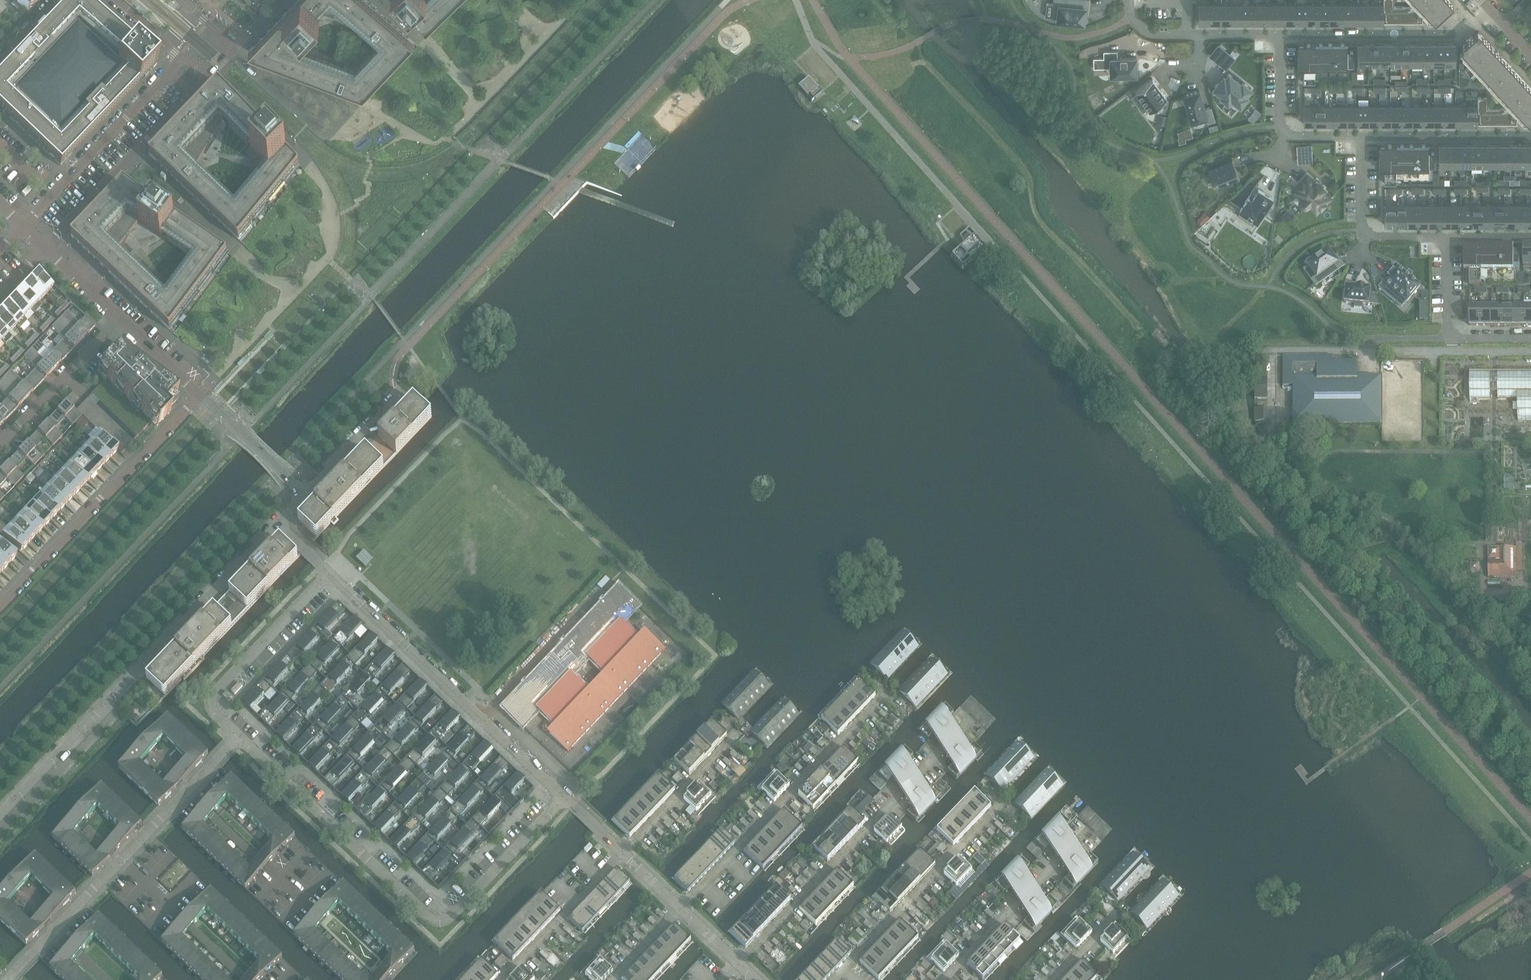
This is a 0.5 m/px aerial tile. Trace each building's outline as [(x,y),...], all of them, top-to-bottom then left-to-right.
[(157,64),(84,0),(70,0),(0,74),(0,108),(60,166),(134,89),(141,81),(157,64)] [(27,13),(40,0),(12,0),(27,13)] [(255,44),(248,51),(363,95),(414,42),(389,20),(366,0),(297,0),(279,18),(266,32),(255,44)] [(409,9),(426,29),(456,0),(400,0),(409,9)] [(1089,0),(1054,0),(1052,17),(1058,18),(1058,20),(1084,23),(1085,9),(1088,9),(1089,0)] [(1412,5),(1410,6),(1394,6),(1394,0),(1383,0),(1383,3),(1383,22),(1423,22),(1423,15),(1425,12),(1434,22),(1435,22),(1454,5),(1449,0),(1408,0),(1412,5)] [(1198,3),(1198,22),(1210,22),(1210,3),(1198,3)] [(1220,22),(1220,3),(1210,3),(1210,22),(1220,22)] [(1231,22),(1231,3),(1220,3),(1220,22),(1231,22)] [(1242,22),(1242,3),(1231,3),(1231,22),(1242,22)] [(1253,22),(1253,3),(1242,3),(1242,22),(1253,22)] [(1264,22),(1264,3),(1253,3),(1253,22),(1264,22)] [(1275,22),(1275,3),(1264,3),(1264,22),(1275,22)] [(1285,22),(1285,3),(1275,3),(1275,22),(1285,22)] [(1296,22),(1296,3),(1285,3),(1285,22),(1296,22)] [(1307,22),(1307,3),(1296,3),(1296,22),(1307,22)] [(1318,22),(1318,3),(1307,3),(1307,22),(1318,22)] [(1329,22),(1329,3),(1318,3),(1318,22),(1329,22)] [(1340,22),(1340,3),(1329,3),(1329,22),(1340,22)] [(1350,22),(1350,3),(1340,3),(1340,22),(1350,22)] [(1361,22),(1361,3),(1350,3),(1350,22),(1361,22)] [(1372,22),(1372,3),(1361,3),(1361,22),(1372,22)] [(1383,3),(1372,3),(1372,22),(1383,22),(1383,3)] [(1462,47),(1462,51),(1505,97),(1505,98),(1501,101),(1506,106),(1504,108),(1488,108),(1488,97),(1477,97),(1477,105),(1477,124),(1517,124),(1517,123),(1517,116),(1520,114),(1528,123),(1529,124),(1530,122),(1530,89),(1478,32),(1462,47)] [(1357,43),(1357,67),(1368,67),(1368,43),(1357,43)] [(1379,64),(1379,67),(1379,43),(1368,43),(1368,67),(1369,67),(1369,64),(1379,64)] [(1379,43),(1379,67),(1390,67),(1390,43),(1379,43)] [(1390,43),(1390,67),(1401,67),(1401,43),(1390,43)] [(1411,64),(1411,67),(1412,67),(1412,44),(1401,43),(1401,67),(1401,64),(1411,64)] [(1412,44),(1412,67),(1423,67),(1423,43),(1412,44)] [(1423,67),(1423,64),(1433,64),(1433,43),(1423,43),(1423,67)] [(1444,64),(1444,67),(1444,43),(1433,43),(1433,64),(1444,64)] [(1455,67),(1455,44),(1444,43),(1444,67),(1455,67)] [(1353,50),(1347,50),(1347,44),(1303,44),(1298,44),(1298,68),(1303,68),(1303,82),(1315,82),(1315,68),(1347,68),(1347,65),(1353,65),(1353,50)] [(1104,58),(1094,58),(1094,68),(1110,68),(1110,76),(1137,75),(1137,74),(1136,57),(1126,58),(1126,57),(1120,57),(1120,58),(1117,58),(1117,51),(1104,51),(1104,58)] [(1228,54),(1220,63),(1226,68),(1233,58),(1228,54)] [(1146,74),(1142,70),(1137,74),(1140,78),(1146,74)] [(1476,83),(1465,70),(1459,70),(1459,87),(1469,87),(1469,83),(1476,83)] [(1219,80),(1213,87),(1222,94),(1221,94),(1228,100),(1230,96),(1240,104),(1247,95),(1245,94),(1250,87),(1242,80),(1240,82),(1228,72),(1220,82),(1219,80)] [(822,93),(809,78),(806,81),(799,87),(798,87),(812,102),(822,93)] [(1152,78),(1135,91),(1143,100),(1137,105),(1143,112),(1148,108),(1150,110),(1167,97),(1152,78)] [(185,117),(165,138),(149,155),(238,240),(299,166),(218,83),(206,96),(196,106),(185,117)] [(1199,91),(1184,95),(1192,122),(1206,117),(1208,123),(1215,121),(1211,107),(1205,109),(1199,91)] [(1314,105),(1303,105),(1303,124),(1314,124),(1314,105)] [(1325,105),(1314,105),(1314,124),(1325,124),(1325,105)] [(1336,105),(1325,105),(1325,124),(1336,124),(1336,105)] [(1347,105),(1336,105),(1336,124),(1347,124),(1347,105)] [(1357,105),(1347,105),(1347,124),(1357,124),(1357,105)] [(1368,105),(1357,105),(1357,124),(1368,124),(1368,105)] [(1379,105),(1368,105),(1368,124),(1379,124),(1379,105)] [(1390,105),(1379,105),(1379,124),(1390,124),(1390,105)] [(1401,105),(1390,105),(1390,124),(1401,124),(1401,105)] [(1412,105),(1401,105),(1401,124),(1412,124),(1412,105)] [(1423,105),(1412,105),(1412,124),(1423,124),(1423,105)] [(1433,105),(1423,105),(1423,124),(1433,124),(1433,105)] [(1444,105),(1433,105),(1433,124),(1444,124),(1444,105)] [(1455,105),(1444,105),(1444,124),(1455,124),(1455,105)] [(1466,105),(1455,105),(1455,124),(1466,124),(1466,105)] [(1477,124),(1477,105),(1466,105),(1466,124),(1477,124)] [(1256,108),(1253,112),(1258,116),(1261,112),(1256,108)] [(1434,151),(1429,151),(1429,145),(1384,145),(1379,145),(1379,169),(1384,169),(1384,183),(1396,183),(1396,169),(1429,169),(1429,166),(1434,166),(1434,151)] [(1449,145),(1438,145),(1438,165),(1449,165),(1449,145)] [(1460,145),(1449,145),(1449,165),(1460,165),(1460,145)] [(1471,145),(1460,145),(1460,165),(1471,165),(1471,145)] [(1482,145),(1471,145),(1471,165),(1482,165),(1482,145)] [(1492,145),(1482,145),(1482,165),(1492,165),(1492,145)] [(1503,145),(1492,145),(1492,165),(1503,165),(1503,145)] [(1514,145),(1503,145),(1503,165),(1514,165),(1514,168),(1514,145)] [(1525,145),(1514,145),(1514,168),(1525,168),(1525,145)] [(1232,158),(1208,168),(1208,169),(1213,180),(1216,186),(1219,185),(1236,178),(1239,177),(1235,166),(1234,166),(1232,160),(1232,159),(1232,158)] [(1307,176),(1293,190),(1301,198),(1300,199),(1300,200),(1300,201),(1300,202),(1300,203),(1301,204),(1301,205),(1302,205),(1303,205),(1303,206),(1304,206),(1305,206),(1306,206),(1307,205),(1308,204),(1316,212),(1330,198),(1322,190),(1324,188),(1317,182),(1315,183),(1307,176)] [(94,213),(71,237),(104,268),(108,272),(170,330),(198,293),(227,254),(123,182),(117,189),(112,194),(94,213)] [(1240,209),(1240,210),(1241,210),(1256,220),(1256,221),(1257,221),(1257,220),(1263,212),(1266,214),(1271,206),(1268,204),(1272,198),(1272,199),(1272,198),(1272,197),(1271,198),(1259,189),(1258,190),(1252,199),(1250,197),(1249,196),(1248,197),(1249,197),(1241,209),(1240,209)] [(1395,204),(1384,204),(1384,225),(1395,225),(1395,204)] [(1406,204),(1395,204),(1395,225),(1406,225),(1406,204)] [(1417,204),(1406,204),(1406,225),(1417,225),(1417,204)] [(1428,204),(1417,204),(1417,225),(1428,225),(1428,204)] [(1439,204),(1428,204),(1428,225),(1439,225),(1439,204)] [(1450,204),(1439,204),(1439,225),(1450,225),(1450,204)] [(1461,204),(1450,204),(1450,225),(1461,225),(1461,204)] [(1471,204),(1461,204),(1461,225),(1471,225),(1471,204)] [(1482,204),(1471,204),(1471,225),(1482,225),(1482,204)] [(1493,204),(1482,204),(1482,225),(1493,225),(1493,204)] [(1504,204),(1493,204),(1493,225),(1504,225),(1504,204)] [(1515,204),(1504,204),(1504,225),(1515,225),(1515,204)] [(1526,204),(1515,204),(1515,225),(1526,225),(1526,204)] [(1196,221),(1200,225),(1207,219),(1203,214),(1196,221)] [(987,248),(969,228),(960,237),(962,239),(966,244),(952,257),(963,269),(987,248)] [(1278,234),(1273,239),(1280,246),(1285,241),(1278,234)] [(1482,284),(1482,270),(1514,270),(1514,267),(1520,267),(1520,252),(1514,252),(1514,245),(1464,246),(1464,270),(1470,270),(1470,284),(1482,284)] [(21,256),(16,250),(12,254),(18,259),(21,256)] [(1327,251),(1308,265),(1316,277),(1311,280),(1315,286),(1338,271),(1334,265),(1336,264),(1327,251)] [(1383,283),(1379,288),(1383,292),(1388,295),(1395,301),(1402,307),(1406,302),(1407,302),(1420,286),(1396,266),(1382,282),(1383,283)] [(54,286),(46,279),(38,271),(30,280),(46,294),(54,286)] [(46,294),(30,280),(23,287),(38,302),(46,294)] [(42,306),(38,302),(23,287),(15,295),(31,310),(35,314),(42,306)] [(1357,288),(1346,287),(1344,303),(1355,304),(1354,308),(1361,308),(1361,304),(1368,305),(1379,306),(1376,294),(1369,294),(1370,289),(1363,289),(1364,288),(1357,287),(1357,288)] [(31,310),(15,295),(8,303),(11,306),(24,318),(31,310)] [(63,311),(69,304),(66,302),(63,304),(60,308),(63,311)] [(1428,302),(1420,302),(1420,312),(1428,312),(1428,302)] [(24,318),(11,306),(8,303),(1,311),(11,321),(16,326),(20,329),(27,322),(24,318)] [(1481,307),(1470,307),(1470,325),(1481,326),(1481,307)] [(1492,326),(1492,307),(1481,307),(1481,326),(1492,326)] [(1502,326),(1502,307),(1492,307),(1492,326),(1502,326)] [(1513,326),(1513,307),(1502,307),(1502,326),(1513,326)] [(1524,326),(1524,307),(1513,307),(1513,326),(1524,326)] [(57,317),(63,311),(60,308),(54,314),(57,317)] [(11,321),(1,311),(0,311),(0,325),(9,334),(16,326),(11,321)] [(81,341),(95,326),(86,316),(79,324),(66,312),(59,320),(81,341)] [(48,326),(54,320),(51,317),(45,324),(48,326)] [(81,341),(59,320),(51,327),(64,339),(57,346),(67,355),(81,341)] [(42,333),(48,326),(45,324),(39,330),(42,332),(42,333)] [(0,325),(0,340),(1,341),(6,346),(13,338),(9,334),(0,325)] [(33,342),(39,336),(36,333),(30,339),(33,342)] [(27,348),(33,342),(30,339),(25,345),(27,348)] [(53,370),(67,355),(57,346),(51,353),(38,341),(31,349),(53,370)] [(18,358),(24,351),(21,349),(15,355),(18,358)] [(53,370),(31,349),(24,357),(36,369),(29,376),(39,385),(53,370)] [(177,405),(172,400),(177,395),(148,373),(148,374),(142,369),(137,365),(118,350),(100,369),(97,372),(104,381),(77,410),(82,415),(90,423),(96,429),(99,432),(118,450),(121,453),(150,423),(154,429),(157,426),(157,427),(177,405)] [(12,364),(18,358),(15,355),(10,361),(12,364)] [(1283,386),(1296,386),(1296,422),(1378,421),(1377,380),(1357,380),(1357,362),(1333,362),(1333,356),(1283,356),(1283,386)] [(3,374),(10,367),(9,367),(6,364),(0,371),(3,374)] [(25,400),(39,385),(29,376),(23,382),(10,371),(3,379),(11,386),(25,400)] [(1467,371),(1467,383),(1470,383),(1470,402),(1478,402),(1479,399),(1490,399),(1490,392),(1498,392),(1498,399),(1519,399),(1518,421),(1530,421),(1530,371),(1467,371)] [(1266,378),(1254,378),(1254,400),(1266,400),(1266,378)] [(11,386),(3,379),(0,381),(0,390),(8,398),(1,405),(11,414),(25,400),(11,386)] [(415,434),(432,416),(413,399),(397,417),(378,436),(396,454),(415,434)] [(75,423),(82,415),(77,410),(76,410),(66,401),(47,421),(55,429),(65,418),(73,425),(75,423)] [(11,414),(1,405),(0,406),(0,426),(11,414)] [(1254,409),(1254,423),(1267,423),(1268,409),(1254,409)] [(83,430),(90,423),(82,415),(75,423),(83,430)] [(62,436),(55,429),(47,421),(27,442),(35,449),(45,438),(53,446),(62,436)] [(118,450),(99,432),(96,429),(88,437),(92,440),(110,458),(118,450)] [(110,458),(92,440),(84,448),(103,466),(110,458)] [(43,456),(35,449),(27,442),(8,462),(16,469),(26,459),(34,466),(43,456)] [(103,466),(84,448),(77,456),(95,474),(103,466)] [(365,487),(384,467),(365,449),(346,469),(298,520),(316,538),(365,487)] [(95,474),(77,456),(69,464),(88,481),(95,474)] [(16,469),(8,462),(0,470),(0,486),(7,479),(14,486),(24,477),(16,469)] [(88,481),(69,464),(62,472),(81,489),(88,481)] [(81,489),(62,472),(55,479),(73,497),(81,489)] [(1515,477),(1505,477),(1505,490),(1515,490),(1515,477)] [(73,497),(55,479),(47,487),(66,505),(73,497)] [(66,505),(47,487),(40,495),(58,513),(66,505)] [(58,513),(40,495),(32,503),(51,521),(58,513)] [(51,521),(32,503),(25,511),(43,529),(51,521)] [(43,529),(25,511),(17,519),(36,536),(43,529)] [(36,536),(17,519),(10,526),(18,534),(28,544),(36,536)] [(28,544),(18,534),(10,526),(2,535),(20,553),(28,544)] [(291,564),(298,557),(280,540),(272,547),(230,592),(214,609),(204,619),(176,649),(147,679),(165,697),(194,666),(222,637),(232,626),(249,609),(291,564)] [(11,552),(0,541),(0,557),(8,565),(16,557),(11,552)] [(1521,572),(1520,548),(1488,548),(1488,578),(1516,578),(1516,572),(1521,572)] [(1465,558),(1476,558),(1476,549),(1465,549),(1465,558)] [(374,561),(365,552),(357,560),(367,569),(374,561)] [(0,557),(0,572),(1,573),(8,565),(0,557)] [(572,640),(578,646),(569,655),(559,665),(554,659),(505,710),(524,728),(540,710),(557,726),(550,733),(568,751),(568,752),(571,749),(570,749),(662,652),(663,653),(666,650),(665,649),(664,650),(646,633),(639,640),(622,624),(637,609),(639,607),(640,606),(639,607),(620,589),(572,640)] [(1528,590),(1521,590),(1521,601),(1530,601),(1530,595),(1528,595),(1528,590)] [(1512,598),(1495,598),(1495,610),(1512,610),(1512,598)] [(338,602),(314,628),(322,636),(328,641),(333,636),(327,631),(347,610),(338,602)] [(355,619),(334,641),(341,648),(363,626),(355,619)] [(314,628),(288,656),(296,664),(322,636),(314,628)] [(350,657),(348,659),(355,667),(379,641),(372,634),(350,657)] [(901,637),(875,665),(886,676),(913,648),(901,637)] [(331,644),(310,666),(318,673),(341,648),(334,641),(331,644)] [(388,650),(367,672),(374,679),(395,657),(388,650)] [(288,656),(264,681),(272,688),(296,664),(288,656)] [(341,665),(345,660),(341,656),(336,661),(341,665)] [(327,681),(321,687),(328,695),(355,667),(348,659),(327,681)] [(383,687),(380,690),(388,698),(412,672),(404,665),(383,687)] [(930,665),(904,693),(915,704),(942,676),(930,665)] [(305,672),(284,694),(291,701),(318,673),(310,666),(309,667),(305,672)] [(364,675),(343,697),(350,704),(359,712),(367,704),(358,696),(374,679),(367,672),(364,675)] [(753,677),(726,705),(738,716),(764,688),(753,677)] [(876,696),(861,682),(859,680),(852,688),(868,703),(876,696)] [(264,681),(243,703),(251,711),(272,688),(264,681)] [(421,681),(399,703),(407,710),(428,688),(421,681)] [(239,683),(231,692),(235,695),(243,686),(239,683)] [(300,710),(297,712),(305,720),(328,695),(321,687),(300,710)] [(868,703),(852,688),(844,696),(860,711),(868,703)] [(359,712),(353,719),(361,726),(388,698),(380,690),(367,704),(359,712)] [(226,692),(223,696),(229,701),(232,698),(226,692)] [(281,697),(260,719),(267,726),(291,701),(284,694),(281,697)] [(415,719),(413,722),(420,729),(444,703),(437,696),(415,719)] [(860,711),(844,696),(837,704),(853,719),(860,711)] [(337,703),(316,725),(324,732),(350,704),(343,697),(337,703)] [(421,707),(425,703),(421,699),(416,703),(421,707)] [(396,706),(375,728),(383,735),(407,710),(399,703),(396,706)] [(853,719),(837,704),(829,712),(845,727),(853,719)] [(781,705),(755,733),(767,744),(793,716),(781,705)] [(957,731),(949,718),(954,713),(949,709),(945,705),(932,718),(936,723),(940,728),(951,742),(959,733),(957,731)] [(887,716),(882,711),(879,714),(884,719),(887,716)] [(297,712),(276,735),(283,742),(305,720),(297,712)] [(408,720),(412,716),(408,712),(404,716),(408,720)] [(453,712),(432,734),(439,741),(461,719),(453,712)] [(845,727),(829,712),(821,719),(838,735),(845,727)] [(119,768),(127,776),(159,806),(180,784),(208,754),(168,716),(119,768)] [(880,724),(874,718),(871,722),(877,727),(880,724)] [(936,723),(932,718),(919,732),(924,736),(928,740),(933,735),(941,748),(943,751),(951,742),(940,728),(936,723)] [(333,740),(330,743),(337,751),(361,726),(353,719),(346,727),(342,731),(333,740)] [(719,744),(727,736),(712,721),(704,730),(719,744)] [(392,744),(386,750),(393,757),(420,729),(413,722),(392,744)] [(313,728),(292,750),(300,757),(324,732),(316,725),(313,728)] [(427,734),(431,729),(428,725),(423,730),(427,734)] [(872,731),(867,726),(864,729),(869,735),(872,731)] [(448,750),(445,753),(453,760),(477,734),(469,727),(448,750)] [(370,734),(349,756),(356,763),(375,744),(383,752),(386,750),(392,744),(383,735),(375,728),(370,734)] [(719,744),(704,730),(697,737),(712,752),(719,744)] [(817,732),(814,736),(820,741),(823,737),(817,732)] [(832,738),(827,732),(824,736),(829,741),(832,738)] [(978,748),(973,744),(969,748),(959,733),(951,742),(962,756),(965,761),(969,766),(982,752),(978,748)] [(410,757),(408,759),(415,766),(439,741),(432,734),(429,737),(410,757)] [(865,739),(859,734),(856,737),(862,742),(865,739)] [(712,752),(697,737),(689,745),(697,752),(704,759),(712,752)] [(962,756),(951,742),(943,751),(946,756),(952,766),(947,771),(952,775),(956,779),(969,766),(965,761),(962,756)] [(330,743),(308,766),(316,773),(334,754),(340,760),(343,756),(337,751),(330,743)] [(486,743),(465,765),(472,772),(493,750),(486,743)] [(697,752),(689,745),(682,753),(689,760),(697,767),(704,759),(697,752)] [(917,773),(909,761),(913,756),(909,751),(905,747),(892,761),(896,766),(899,770),(910,785),(918,776),(917,773)] [(858,762),(850,753),(843,748),(836,756),(851,770),(858,762)] [(1002,787),(1028,759),(1016,748),(990,776),(1002,787)] [(370,767),(362,774),(370,782),(393,757),(386,750),(383,752),(377,759),(370,767)] [(424,775),(419,781),(426,788),(453,760),(445,753),(429,770),(424,775)] [(463,761),(467,756),(463,753),(459,757),(463,761)] [(689,760),(682,753),(674,761),(682,768),(689,775),(697,767),(689,760)] [(810,761),(805,756),(803,754),(799,757),(802,760),(802,759),(807,764),(810,761)] [(346,759),(325,781),(332,788),(356,763),(349,756),(346,759)] [(851,770),(836,756),(828,763),(843,778),(851,770)] [(481,780),(478,784),(485,791),(509,765),(502,758),(481,780)] [(402,765),(381,787),(389,794),(415,766),(408,759),(402,765)] [(896,766),(892,761),(879,774),(883,778),(888,783),(892,778),(901,791),(902,793),(910,785),(899,770),(896,766)] [(843,778),(828,763),(821,771),(836,786),(843,778)] [(357,774),(362,769),(358,765),(353,770),(357,774)] [(462,768),(441,790),(448,797),(472,772),(465,765),(462,768)] [(836,786),(821,771),(813,779),(828,793),(836,786)] [(678,784),(684,778),(678,773),(672,779),(678,784)] [(362,774),(341,797),(348,804),(370,782),(362,774)] [(518,774),(497,796),(504,803),(513,812),(520,804),(512,796),(526,781),(518,774)] [(774,802),(790,786),(777,774),(762,790),(774,802)] [(667,798),(675,790),(658,775),(651,782),(667,798)] [(214,795),(223,803),(227,798),(240,784),(232,776),(214,795)] [(937,790),(933,786),(928,791),(918,776),(910,785),(921,798),(925,803),(929,808),(935,802),(942,795),(937,790)] [(1031,815),(1057,787),(1045,776),(1019,804),(1031,815)] [(828,793),(813,779),(806,787),(821,801),(828,793)] [(398,803),(395,806),(402,813),(426,788),(419,781),(398,803)] [(667,798),(651,782),(643,790),(660,806),(667,798)] [(496,792),(500,787),(496,783),(492,788),(496,792)] [(696,811),(711,795),(699,783),(696,786),(687,796),(684,799),(696,811)] [(235,805),(248,792),(240,784),(227,798),(235,805)] [(457,805),(451,812),(459,819),(485,791),(478,784),(457,805)] [(98,807),(111,794),(102,785),(85,804),(93,812),(98,807)] [(921,798),(910,785),(902,793),(912,808),(907,813),(911,817),(916,822),(929,808),(925,803),(921,798)] [(379,790),(357,812),(365,819),(389,794),(381,787),(379,790)] [(821,801),(806,787),(798,795),(813,809),(821,801)] [(531,792),(527,788),(523,792),(528,796),(531,792)] [(435,796),(414,818),(422,825),(448,797),(441,790),(435,796)] [(660,806),(643,790),(636,798),(652,814),(660,806)] [(991,806),(976,793),(974,791),(967,799),(983,814),(991,806)] [(243,812),(256,799),(248,792),(235,805),(243,812)] [(106,814),(118,801),(111,794),(98,807),(106,814)] [(212,814),(223,803),(214,795),(203,806),(200,810),(208,818),(212,814)] [(494,799),(473,821),(481,828),(504,803),(497,796),(494,799)] [(869,796),(854,812),(858,816),(859,816),(873,801),(872,799),(869,796)] [(652,814),(636,798),(628,806),(645,822),(652,814)] [(251,820),(263,806),(256,799),(243,812),(251,820)] [(983,814),(967,799),(959,807),(976,822),(983,814)] [(113,821),(126,808),(118,801),(106,814),(113,821)] [(796,801),(793,804),(799,810),(802,807),(796,801)] [(765,808),(758,802),(755,805),(762,812),(765,808)] [(83,823),(93,812),(85,804),(74,815),(70,819),(79,827),(83,823)] [(796,814),(799,810),(793,804),(790,807),(796,814)] [(258,827),(271,814),(263,806),(251,820),(258,827)] [(395,806),(374,828),(381,835),(402,813),(395,806)] [(645,822),(628,806),(621,814),(637,830),(645,822)] [(976,822),(959,807),(952,815),(968,830),(976,822)] [(121,829),(134,815),(126,808),(113,821),(121,829)] [(859,816),(858,816),(854,812),(850,808),(843,816),(858,830),(865,822),(859,816)] [(182,828),(191,836),(203,823),(208,818),(200,810),(182,828)] [(757,817),(750,810),(747,814),(754,820),(757,817)] [(802,828),(792,818),(784,810),(776,818),(795,836),(802,828)] [(430,833),(427,837),(435,844),(459,819),(451,812),(430,833)] [(679,818),(673,813),(671,816),(676,822),(679,818)] [(266,834),(279,821),(271,814),(258,827),(266,834)] [(637,830),(621,814),(613,822),(630,838),(637,830)] [(131,836),(142,823),(134,815),(121,829),(119,831),(122,835),(126,831),(131,836)] [(968,830),(952,815),(944,822),(961,838),(968,830)] [(1072,838),(1065,828),(1070,823),(1066,819),(1061,815),(1048,829),(1052,833),(1056,838),(1067,852),(1075,843),(1072,838)] [(858,830),(843,816),(835,824),(850,838),(858,830)] [(887,843),(902,828),(897,823),(889,816),(874,831),(887,843)] [(472,822),(467,817),(462,822),(467,827),(472,822)] [(411,821),(390,843),(397,850),(422,825),(414,818),(411,821)] [(795,836),(776,818),(768,827),(787,845),(795,836)] [(53,837),(61,846),(74,832),(79,827),(70,819),(53,837)] [(749,825),(743,819),(740,822),(746,828),(749,825)] [(274,842),(287,828),(279,821),(266,834),(274,842)] [(432,826),(427,821),(423,825),(428,830),(432,826)] [(467,827),(447,849),(454,856),(481,828),(473,821),(472,822),(467,827)] [(671,826),(666,821),(663,824),(668,829),(671,826)] [(961,838),(944,822),(937,830),(953,846),(961,838)] [(1002,827),(997,822),(994,825),(999,830),(1002,827)] [(198,844),(211,830),(203,823),(191,836),(198,844)] [(850,838),(835,824),(828,832),(843,846),(850,838)] [(741,833),(735,827),(732,830),(738,836),(741,833)] [(787,845),(768,827),(760,835),(779,853),(787,845)] [(278,855),(295,836),(287,828),(274,842),(269,847),(278,855)] [(664,834),(659,829),(656,832),(661,837),(664,834)] [(995,835),(990,829),(987,832),(992,838),(995,835)] [(1052,833),(1048,829),(1036,842),(1040,846),(1044,851),(1049,846),(1059,861),(1067,852),(1056,838),(1052,833)] [(206,851),(219,838),(211,830),(198,844),(206,851)] [(735,843),(727,835),(722,830),(714,838),(727,851),(735,843)] [(114,853),(131,836),(126,831),(122,835),(119,831),(105,845),(102,849),(110,857),(114,853)] [(69,853),(82,839),(74,832),(61,846),(69,853)] [(843,846),(828,832),(820,840),(835,854),(843,846)] [(779,853),(760,835),(752,844),(771,861),(779,853)] [(427,837),(406,859),(414,866),(435,844),(427,837)] [(657,842),(651,837),(648,840),(654,845),(657,842)] [(988,842),(982,837),(979,840),(985,845),(988,842)] [(214,858),(227,845),(219,838),(206,851),(214,858)] [(727,851),(714,838),(706,847),(719,859),(727,851)] [(76,860),(89,847),(82,839),(69,853),(76,860)] [(835,854),(820,840),(813,848),(821,856),(826,860),(828,862),(835,854)] [(1086,876),(1098,862),(1094,858),(1090,854),(1085,859),(1075,843),(1067,852),(1078,866),(1082,871),(1086,876)] [(649,850),(644,844),(641,848),(646,853),(649,850)] [(771,861),(752,844),(744,852),(763,870),(771,861)] [(942,855),(948,849),(942,844),(936,850),(942,855)] [(221,866),(234,852),(227,845),(214,858),(221,866)] [(980,850),(975,845),(972,848),(977,853),(980,850)] [(84,867),(97,854),(89,847),(76,860),(84,867)] [(266,867),(278,855),(269,847),(258,858),(255,862),(263,870),(266,867)] [(719,859),(706,847),(698,855),(711,868),(719,859)] [(93,876),(110,857),(102,849),(97,854),(84,867),(93,876)] [(444,852),(423,874),(430,881),(450,861),(458,869),(463,865),(454,856),(447,849),(444,852)] [(935,865),(928,858),(920,851),(913,859),(928,873),(935,865)] [(229,873),(242,860),(234,852),(221,866),(229,873)] [(1078,866),(1067,852),(1059,861),(1062,866),(1069,876),(1064,881),(1068,885),(1073,889),(1086,876),(1082,871),(1078,866)] [(32,877),(54,899),(31,923),(8,901),(0,910),(0,920),(26,945),(47,924),(76,893),(36,855),(0,893),(0,910),(32,877)] [(711,868),(698,855),(690,863),(704,876),(711,868)] [(957,886),(972,870),(959,858),(944,874),(957,886)] [(1034,886),(1025,871),(1030,866),(1025,862),(1021,858),(1008,871),(1016,881),(1026,894),(1034,886)] [(928,873),(913,859),(905,866),(920,881),(928,873)] [(1117,898),(1144,870),(1132,859),(1106,887),(1117,898)] [(237,880),(250,867),(242,860),(229,873),(237,880)] [(245,889),(263,870),(255,862),(250,867),(237,880),(245,889)] [(704,876),(690,863),(682,872),(696,884),(704,876)] [(819,868),(813,863),(810,866),(816,871),(819,868)] [(920,881),(905,866),(898,874),(913,889),(920,881)] [(853,886),(848,880),(850,877),(842,869),(839,872),(837,870),(829,878),(846,894),(853,886)] [(622,891),(630,882),(617,870),(609,878),(622,891)] [(811,876),(806,871),(803,874),(808,879),(811,876)] [(1016,881),(1008,871),(995,885),(1000,889),(1004,893),(1009,888),(1018,903),(1026,894),(1016,881)] [(696,884),(682,872),(674,880),(688,893),(696,884)] [(913,889),(898,874),(890,882),(905,896),(913,889)] [(622,891),(609,878),(601,886),(614,899),(622,891)] [(846,894),(829,878),(822,886),(838,902),(846,894)] [(804,884),(798,879),(795,882),(801,887),(804,884)] [(326,901),(334,909),(339,904),(352,891),(343,882),(326,901)] [(905,896),(890,882),(883,890),(898,904),(905,896)] [(614,899),(601,886),(593,895),(606,907),(614,899)] [(791,901),(784,894),(776,886),(768,894),(783,909),(791,901)] [(838,902),(822,886),(814,894),(831,910),(838,902)] [(1045,918),(1058,905),(1053,901),(1049,896),(1044,901),(1034,886),(1026,894),(1037,909),(1041,913),(1045,918)] [(1146,925),(1173,897),(1161,886),(1135,914),(1146,925)] [(194,907),(202,916),(207,911),(220,897),(211,889),(194,907)] [(898,904),(883,890),(875,898),(883,906),(888,911),(890,912),(898,904)] [(347,911),(360,898),(352,891),(339,904),(347,911)] [(552,919),(560,911),(542,893),(534,901),(552,919)] [(783,909),(768,894),(761,902),(776,916),(783,909)] [(831,910),(814,894),(807,902),(823,917),(831,910)] [(1037,909),(1026,894),(1018,903),(1022,909),(1028,918),(1023,923),(1027,927),(1032,932),(1045,918),(1041,913),(1037,909)] [(606,907),(593,895),(585,903),(598,916),(606,907)] [(936,904),(932,900),(931,900),(926,896),(923,899),(933,908),(936,904)] [(215,918),(227,905),(220,897),(207,911),(215,918)] [(355,919),(367,905),(360,898),(347,911),(355,919)] [(323,921),(334,909),(326,901),(315,912),(311,916),(320,924),(323,921)] [(552,919),(534,901),(526,909),(545,927),(552,919)] [(776,916),(761,902),(753,910),(768,924),(776,916)] [(823,917),(807,902),(799,910),(816,925),(823,917)] [(598,916),(585,903),(577,911),(590,924),(598,916)] [(222,925),(235,912),(227,905),(215,918),(222,925)] [(362,926),(375,913),(367,905),(355,919),(362,926)] [(191,927),(202,916),(194,907),(183,919),(179,923),(188,931),(191,927)] [(1095,916),(1100,911),(1095,907),(1091,912),(1095,916)] [(545,927),(526,909),(518,918),(537,936),(545,927)] [(994,916),(988,909),(985,913),(991,919),(994,916)] [(664,915),(661,912),(658,910),(655,913),(661,918),(664,915)] [(768,924),(753,910),(746,918),(761,932),(768,924)] [(590,924),(577,911),(569,920),(582,932),(590,924)] [(230,933),(243,919),(235,912),(222,925),(230,933)] [(881,919),(874,912),(871,916),(878,922),(881,919)] [(370,933),(383,920),(375,913),(362,926),(370,933)] [(82,934),(90,942),(95,937),(108,923),(99,915),(82,934)] [(294,935),(302,943),(315,929),(320,924),(311,916),(294,935)] [(802,921),(797,916),(794,919),(799,924),(802,921)] [(987,924),(980,917),(977,920),(984,927),(987,924)] [(537,936),(518,918),(510,926),(529,944),(537,936)] [(656,923),(651,918),(648,921),(653,926),(656,923)] [(761,932),(746,918),(738,926),(753,940),(761,932)] [(238,940),(251,927),(243,919),(230,933),(238,940)] [(911,925),(904,919),(901,922),(908,928),(911,925)] [(378,941),(391,927),(383,920),(370,933),(378,941)] [(873,927),(866,921),(863,924),(870,930),(873,927)] [(918,938),(908,928),(901,922),(900,921),(892,929),(910,947),(918,938)] [(1076,949),(1092,933),(1079,921),(1064,937),(1076,949)] [(103,944),(116,931),(108,923),(95,937),(103,944)] [(161,941),(170,949),(183,936),(188,931),(179,923),(161,941)] [(649,931),(643,925),(640,928),(646,934),(649,931)] [(691,940),(682,932),(675,925),(667,933),(683,948),(691,940)] [(979,931),(973,925),(970,928),(976,935),(979,931)] [(529,944),(510,926),(502,934),(521,952),(529,944)] [(573,932),(566,926),(563,929),(570,935),(573,932)] [(753,940),(738,926),(731,934),(746,948),(753,940)] [(1020,940),(1013,933),(1005,926),(998,934),(1013,948),(1020,940)] [(1113,954),(1128,938),(1115,926),(1100,942),(1113,954)] [(246,947),(258,934),(251,927),(238,940),(246,947)] [(386,948),(398,935),(391,927),(378,941),(386,948)] [(310,950),(323,937),(315,929),(302,943),(310,950)] [(865,935),(858,929),(855,932),(862,938),(865,935)] [(910,947),(892,929),(884,937),(902,955),(910,947)] [(111,951),(123,938),(116,931),(103,944),(111,951)] [(641,938),(636,933),(633,936),(638,941),(641,938)] [(683,948),(667,933),(659,941),(676,956),(683,948)] [(972,939),(965,933),(962,936),(969,942),(972,939)] [(79,954),(90,942),(82,934),(70,946),(67,949),(76,957),(79,954)] [(253,955),(266,941),(258,934),(246,947),(253,955)] [(521,952),(502,934),(494,943),(513,961),(521,952)] [(565,941),(558,934),(555,938),(562,944),(565,941)] [(1013,948),(998,934),(990,941),(1005,956),(1013,948)] [(393,956),(406,942),(398,935),(386,948),(393,956)] [(178,957),(190,943),(183,936),(170,949),(178,957)] [(318,958),(331,944),(323,937),(310,950),(318,958)] [(857,944),(851,937),(848,940),(854,947),(857,944)] [(902,955),(884,937),(876,946),(894,963),(902,955)] [(118,959),(131,945),(123,938),(111,951),(118,959)] [(634,946),(628,941),(626,939),(623,942),(631,949),(634,946)] [(851,953),(843,945),(838,940),(830,949),(843,961),(851,953)] [(261,962),(274,949),(266,941),(253,955),(261,962)] [(676,956),(659,941),(652,949),(668,964),(676,956)] [(1005,956),(990,941),(983,949),(998,964),(1005,956)] [(397,969),(415,950),(406,942),(393,956),(389,961),(397,969)] [(185,964),(198,951),(190,943),(178,957),(185,964)] [(557,949),(550,943),(547,946),(554,952),(557,949)] [(325,965),(338,952),(331,944),(318,958),(325,965)] [(944,972),(959,956),(946,944),(931,960),(944,972)] [(126,966),(139,953),(131,945),(118,959),(126,966)] [(1071,951),(1066,945),(1063,948),(1068,954),(1071,951)] [(894,963),(876,946),(868,954),(886,972),(894,963)] [(626,954),(621,949),(620,948),(617,951),(623,957),(626,954)] [(50,967),(58,975),(71,962),(76,957),(67,949),(50,967)] [(265,975),(282,957),(274,949),(261,962),(256,967),(265,975)] [(668,964),(652,949),(644,956),(661,972),(668,964)] [(843,961),(830,949),(822,957),(835,970),(843,961)] [(998,964),(983,949),(975,957),(990,972),(998,964)] [(193,971),(206,958),(198,951),(185,964),(193,971)] [(549,957),(542,951),(539,954),(546,960),(549,957)] [(333,972),(346,959),(338,952),(325,965),(333,972)] [(134,973),(146,960),(139,953),(126,966),(134,973)] [(1064,958),(1059,953),(1056,956),(1061,961),(1064,958)] [(868,954),(860,962),(878,979),(879,979),(886,972),(868,954)] [(661,972),(644,956),(637,964),(653,979),(661,972)] [(507,964),(500,957),(497,960),(504,967),(507,964)] [(619,962),(613,957),(610,960),(616,965),(619,962)] [(835,970),(822,957),(814,965),(827,978),(835,970)] [(990,972),(975,957),(967,965),(982,979),(990,972)] [(201,979),(214,965),(206,958),(193,971),(201,979)] [(341,979),(354,966),(346,959),(333,972),(341,979)] [(541,965),(535,959),(532,962),(538,969),(541,965)] [(613,971),(600,959),(585,975),(591,979),(605,979),(613,971)] [(154,967),(146,960),(134,973),(141,979),(142,979),(154,967)] [(490,968),(482,960),(474,968),(487,979),(494,979),(498,976),(490,968)] [(504,967),(497,960),(494,964),(501,970),(504,967)] [(1090,968),(1082,960),(1075,968),(1087,979),(1095,979),(1099,976),(1090,968)] [(397,969),(389,961),(378,972),(374,976),(379,979),(386,979),(397,969)] [(1057,966),(1051,961),(1048,964),(1054,969),(1057,966)] [(79,969),(71,962),(58,975),(63,979),(69,979),(79,969)] [(637,964),(629,972),(638,979),(653,979),(637,964)] [(221,973),(214,965),(201,979),(202,979),(215,979),(221,973)] [(814,965),(806,974),(813,979),(826,979),(827,978),(814,965)] [(361,974),(354,966),(341,979),(355,979),(361,974)] [(163,976),(154,967),(142,979),(159,979),(163,976)] [(265,975),(256,967),(245,979),(244,979),(260,979),(265,975)] [(474,968),(467,976),(471,979),(487,979),(474,968)] [(1075,968),(1067,976),(1071,979),(1087,979),(1075,968)] [(86,977),(79,969),(69,979),(83,979),(86,977)] [(522,969),(519,972),(512,979),(534,979),(522,969)] [(1049,974),(1044,969),(1041,972),(1046,977),(1049,974)] [(972,978),(965,971),(962,975),(968,979),(969,979),(972,978)]
